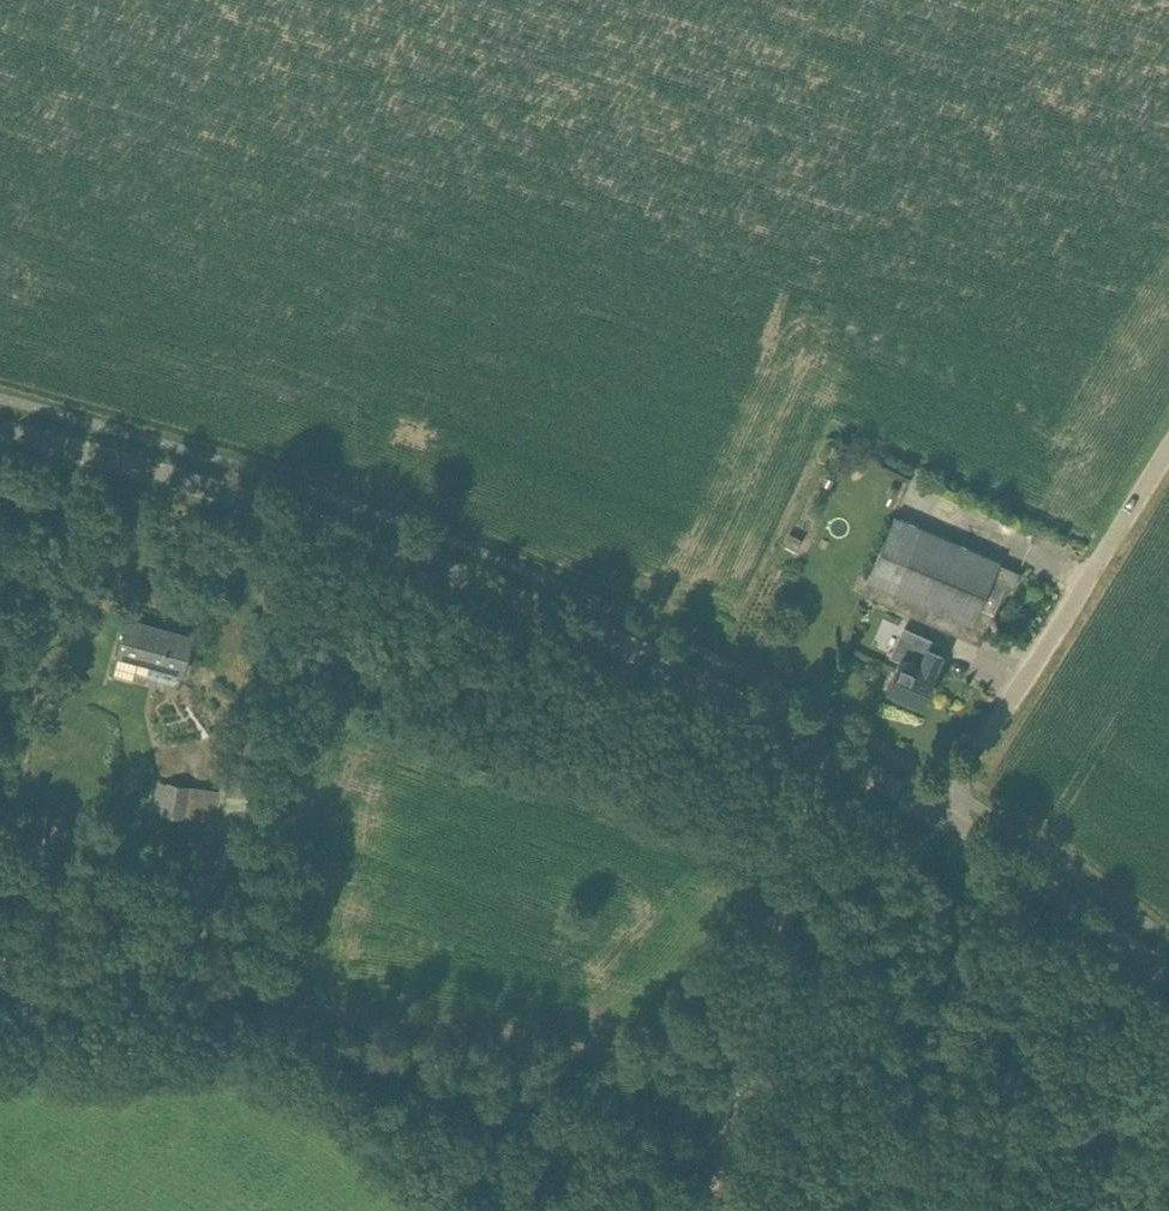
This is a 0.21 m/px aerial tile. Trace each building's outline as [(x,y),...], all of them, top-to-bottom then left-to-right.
[(896,516),(863,592),(982,643),(989,626),(992,628),(998,612),(996,611),(1008,583),(1014,586),(1021,570),(1001,561),(1001,560),(896,516)] [(805,536),(792,530),(785,544),(798,551),(805,536)] [(194,634),(129,617),(118,655),(182,673),(194,634)] [(902,653),(889,686),(924,701),(938,670),(936,669),(944,651),(928,644),(931,638),(903,626),(892,649),(902,653)] [(162,813),(189,817),(194,783),(167,779),(167,781),(157,780),(153,809),(162,810),(162,813)] [(218,821),(208,856),(221,860),(225,861),(234,825),(218,821)] [(208,856),(203,855),(192,890),(211,896),(221,860),(208,856)]
